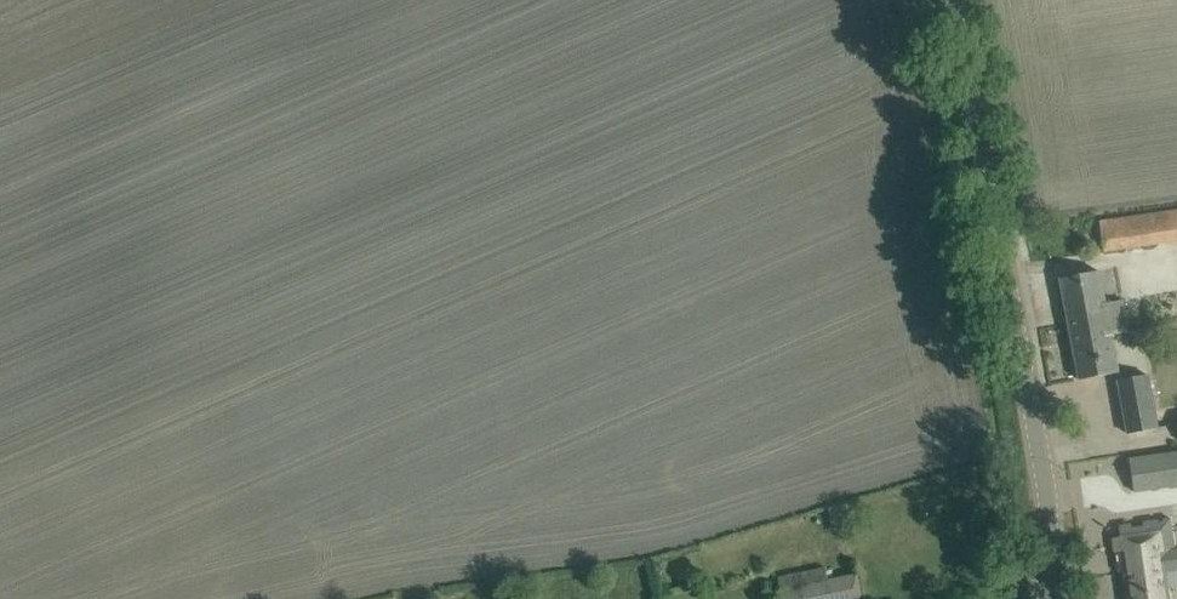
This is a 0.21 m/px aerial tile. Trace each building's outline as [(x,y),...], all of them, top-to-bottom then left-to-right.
[(1176,241),(1176,211),(1100,221),(1104,252),(1176,241)] [(1111,336),(1129,332),(1124,301),(1106,304),(1100,271),(1061,279),(1068,318),(1106,311),(1111,336)] [(1068,318),(1080,380),(1118,373),(1111,336),(1106,311),(1068,318)] [(1118,380),(1129,435),(1158,429),(1148,375),(1118,380)] [(1160,488),(1176,486),(1176,454),(1131,461),(1136,492),(1160,488)] [(1120,526),(1121,538),(1114,539),(1119,573),(1124,572),(1128,598),(1170,598),(1166,572),(1176,570),(1176,550),(1175,551),(1171,519),(1164,520),(1164,523),(1159,524),(1159,521),(1144,523),(1144,527),(1132,529),(1132,524),(1120,526)] [(829,582),(825,565),(778,575),(783,598),(863,598),(858,576),(829,582)] [(940,598),(953,598),(956,593),(933,583),(928,594),(940,598)]
